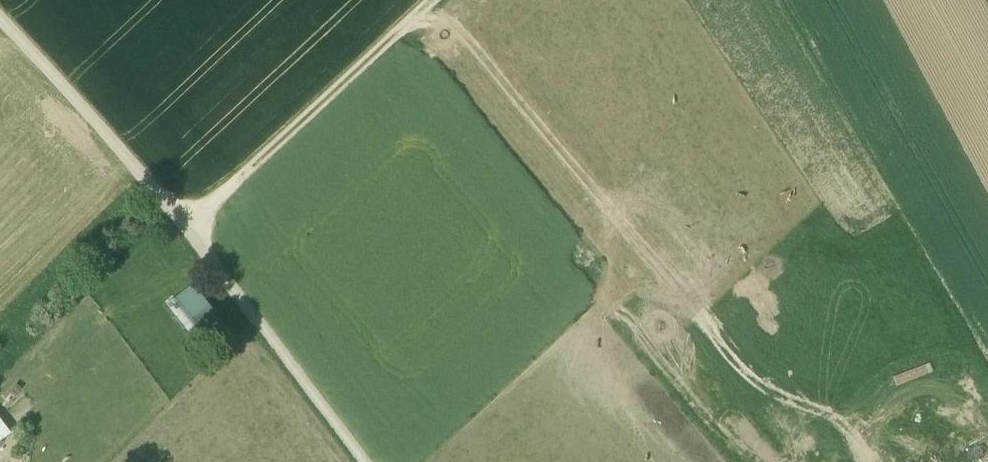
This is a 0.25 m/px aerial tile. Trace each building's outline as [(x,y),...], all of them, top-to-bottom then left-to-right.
[(199,282),(174,294),(201,349),(226,337),(199,282)]
